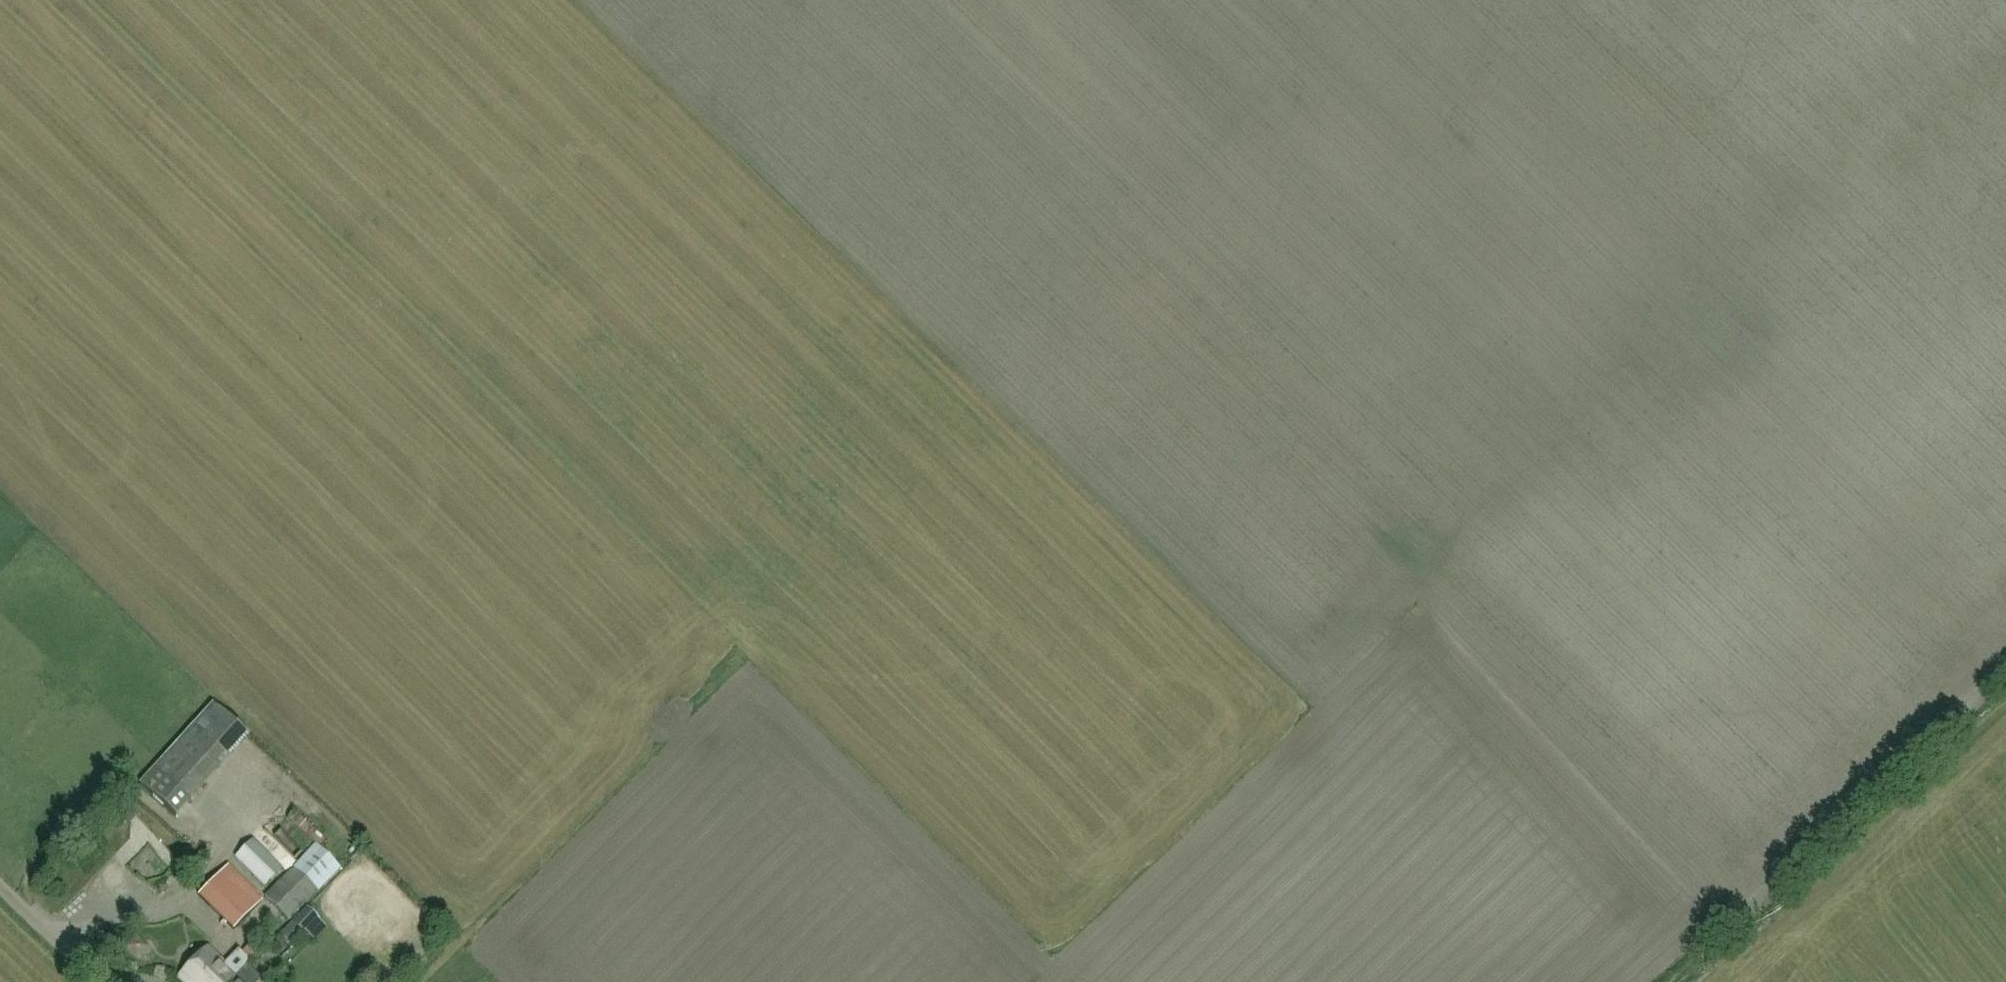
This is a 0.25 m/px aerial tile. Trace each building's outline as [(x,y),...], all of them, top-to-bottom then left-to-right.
[(190,801),(155,769),(140,785),(175,817),(190,801)] [(235,857),(265,886),(283,868),(253,839),(235,857)] [(315,844),(265,897),(289,921),(340,868),(315,844)] [(198,895),(234,930),(261,902),(249,890),(253,886),(230,863),(198,895)] [(304,935),(307,933),(319,920),(320,919),(307,907),(291,923),(304,935)] [(143,957),(155,946),(145,935),(133,947),(143,957)] [(235,973),(209,947),(181,976),(187,981),(226,981),(235,973)] [(235,973),(226,981),(255,981),(258,979),(244,965),(236,974),(235,973)]
